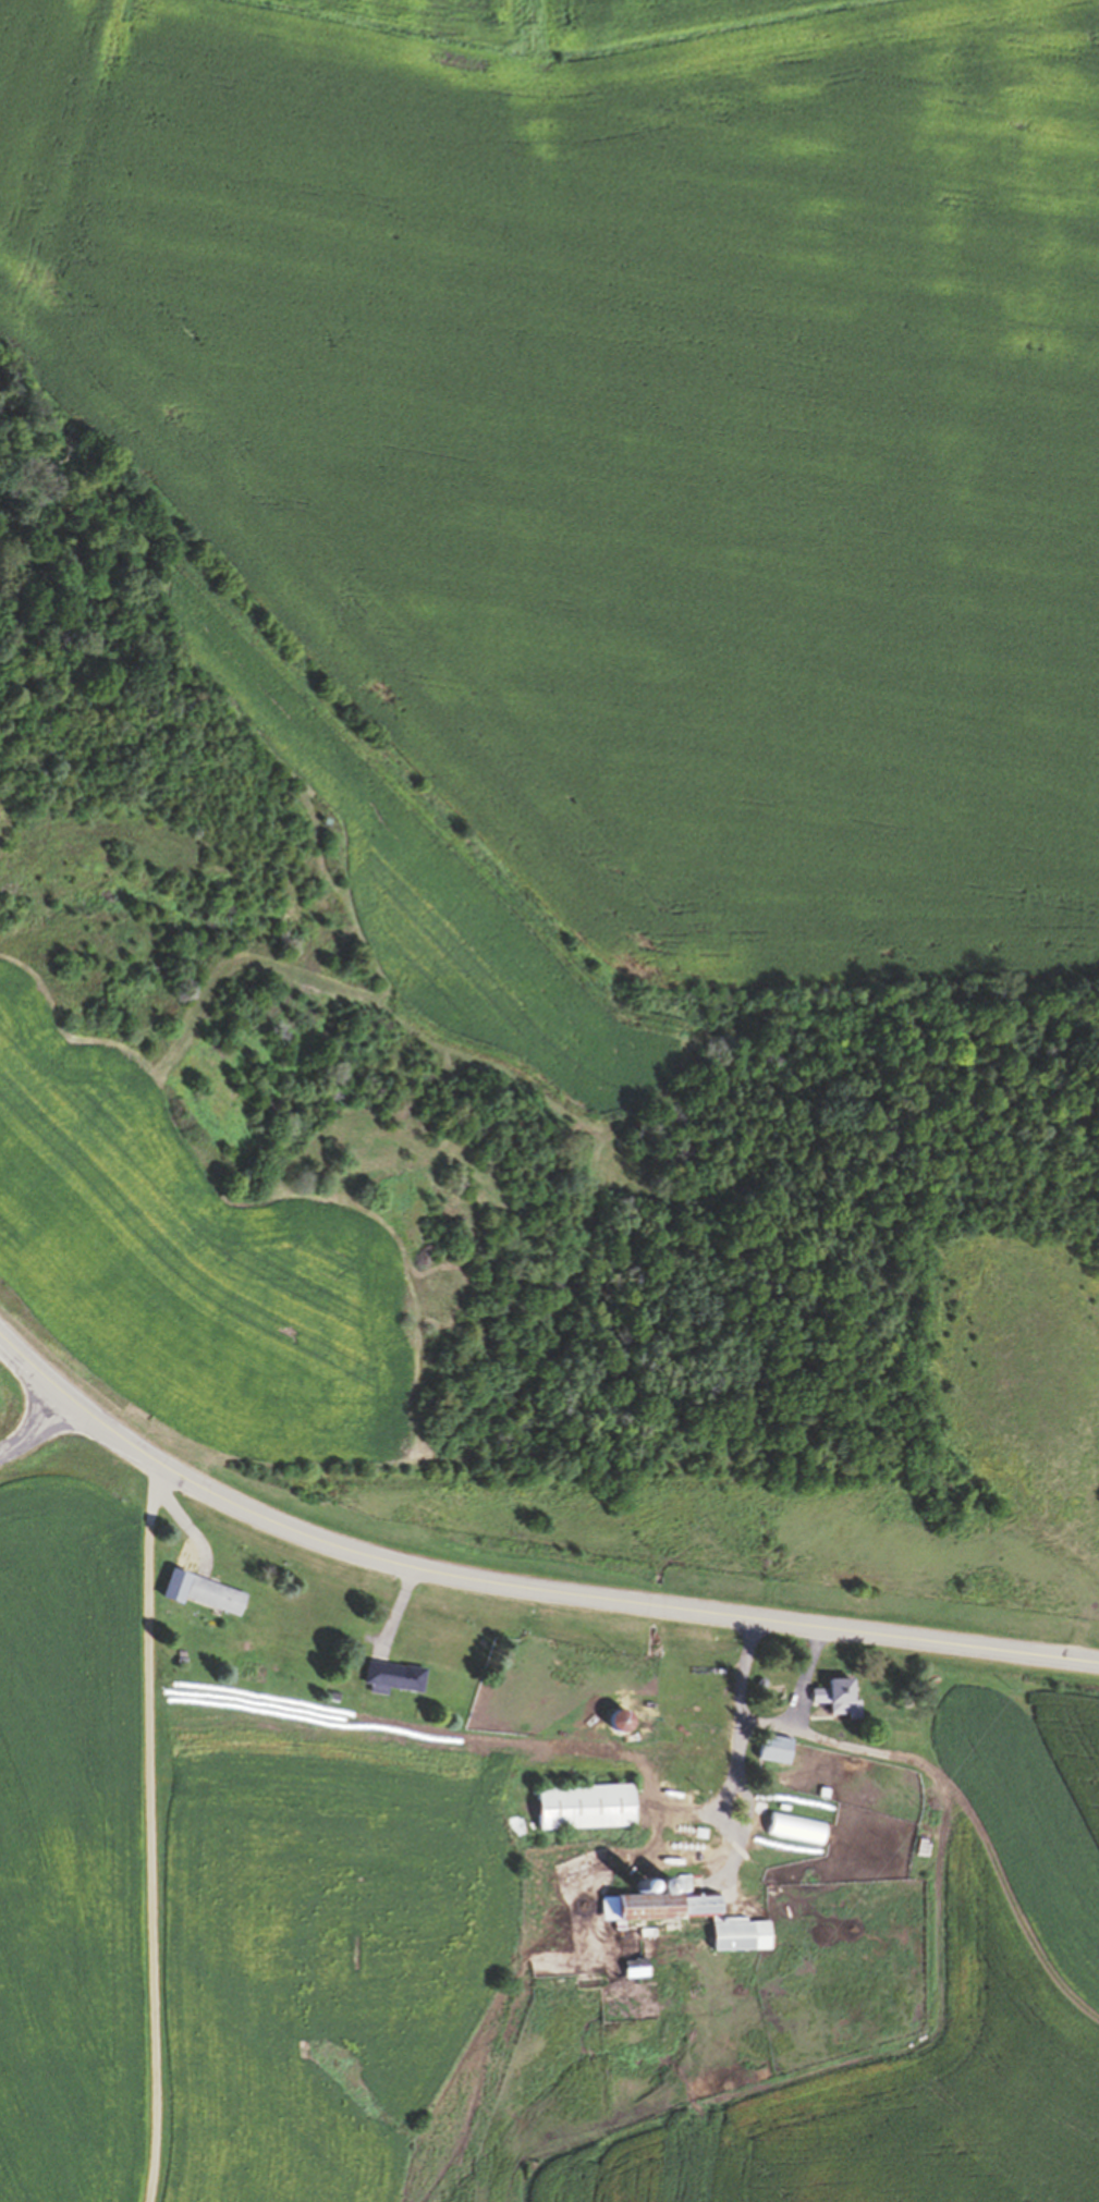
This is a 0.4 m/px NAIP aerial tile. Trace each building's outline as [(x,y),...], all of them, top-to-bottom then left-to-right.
[(249,1593),(194,1577),(188,1601),(243,1616),(249,1593)] [(426,1695),(429,1669),(371,1660),(367,1686),(426,1695)] [(831,1680),(831,1688),(815,1689),(815,1703),(833,1703),(833,1717),(861,1716),(860,1679),(831,1680)] [(793,1765),(798,1740),(764,1733),(759,1758),(793,1765)] [(544,1829),(640,1826),(639,1785),(543,1788),(544,1829)] [(692,1896),(692,1875),(675,1875),(675,1893),(627,1893),(627,1918),(727,1917),(727,1896),(692,1896)] [(718,1921),(719,1951),(775,1949),(774,1920),(718,1921)] [(654,1977),(654,1958),(630,1958),(630,1977),(654,1977)]
